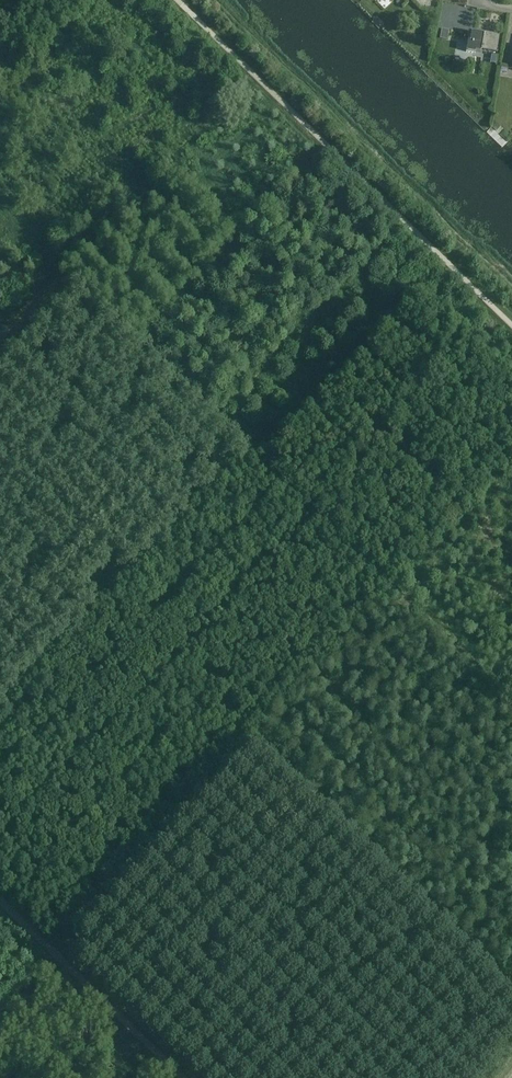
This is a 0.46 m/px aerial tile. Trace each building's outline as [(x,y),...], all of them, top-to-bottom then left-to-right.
[(443,20),(455,22),(458,4),(446,2),(443,20)] [(447,39),(449,30),(441,29),(440,38),(447,39)] [(478,33),(471,32),(470,41),(468,41),(466,52),(475,53),(475,51),(481,52),(482,47),(496,50),(496,52),(497,52),(500,35),(478,31),(478,33)]
